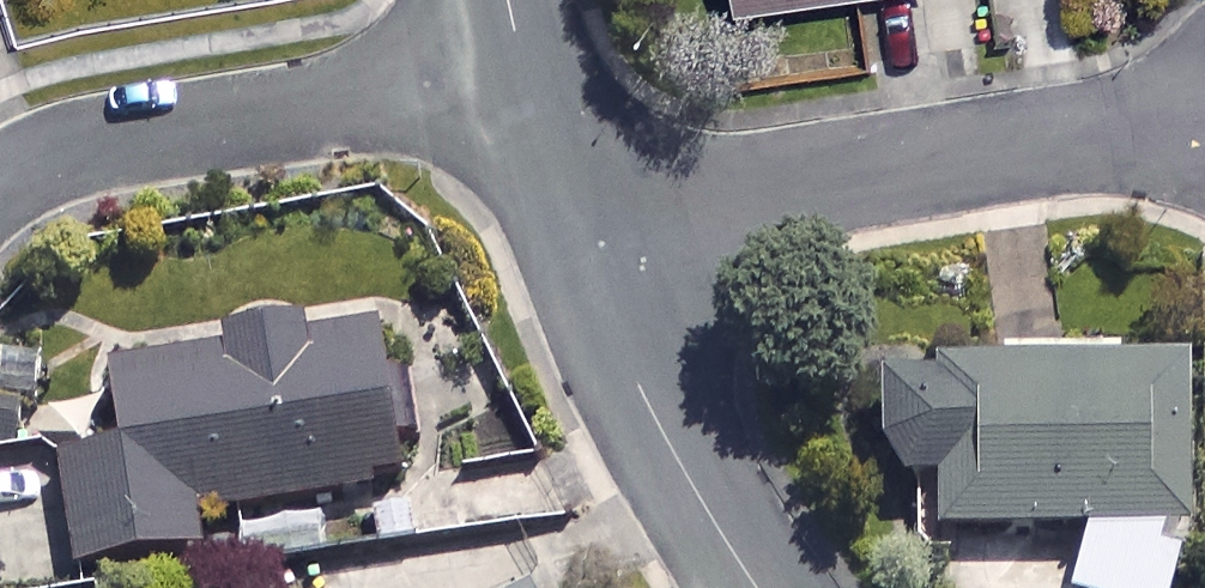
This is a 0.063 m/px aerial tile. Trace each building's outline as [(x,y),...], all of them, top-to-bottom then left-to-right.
[(286,332),(285,321),(218,331),(221,346),(106,364),(118,449),(56,458),(73,567),(210,547),(207,526),(409,495),(382,318),(286,332)] [(877,457),(938,533),(1081,530),(1068,587),(1169,587),(1180,560),(1174,367),(874,377),(877,457)]
